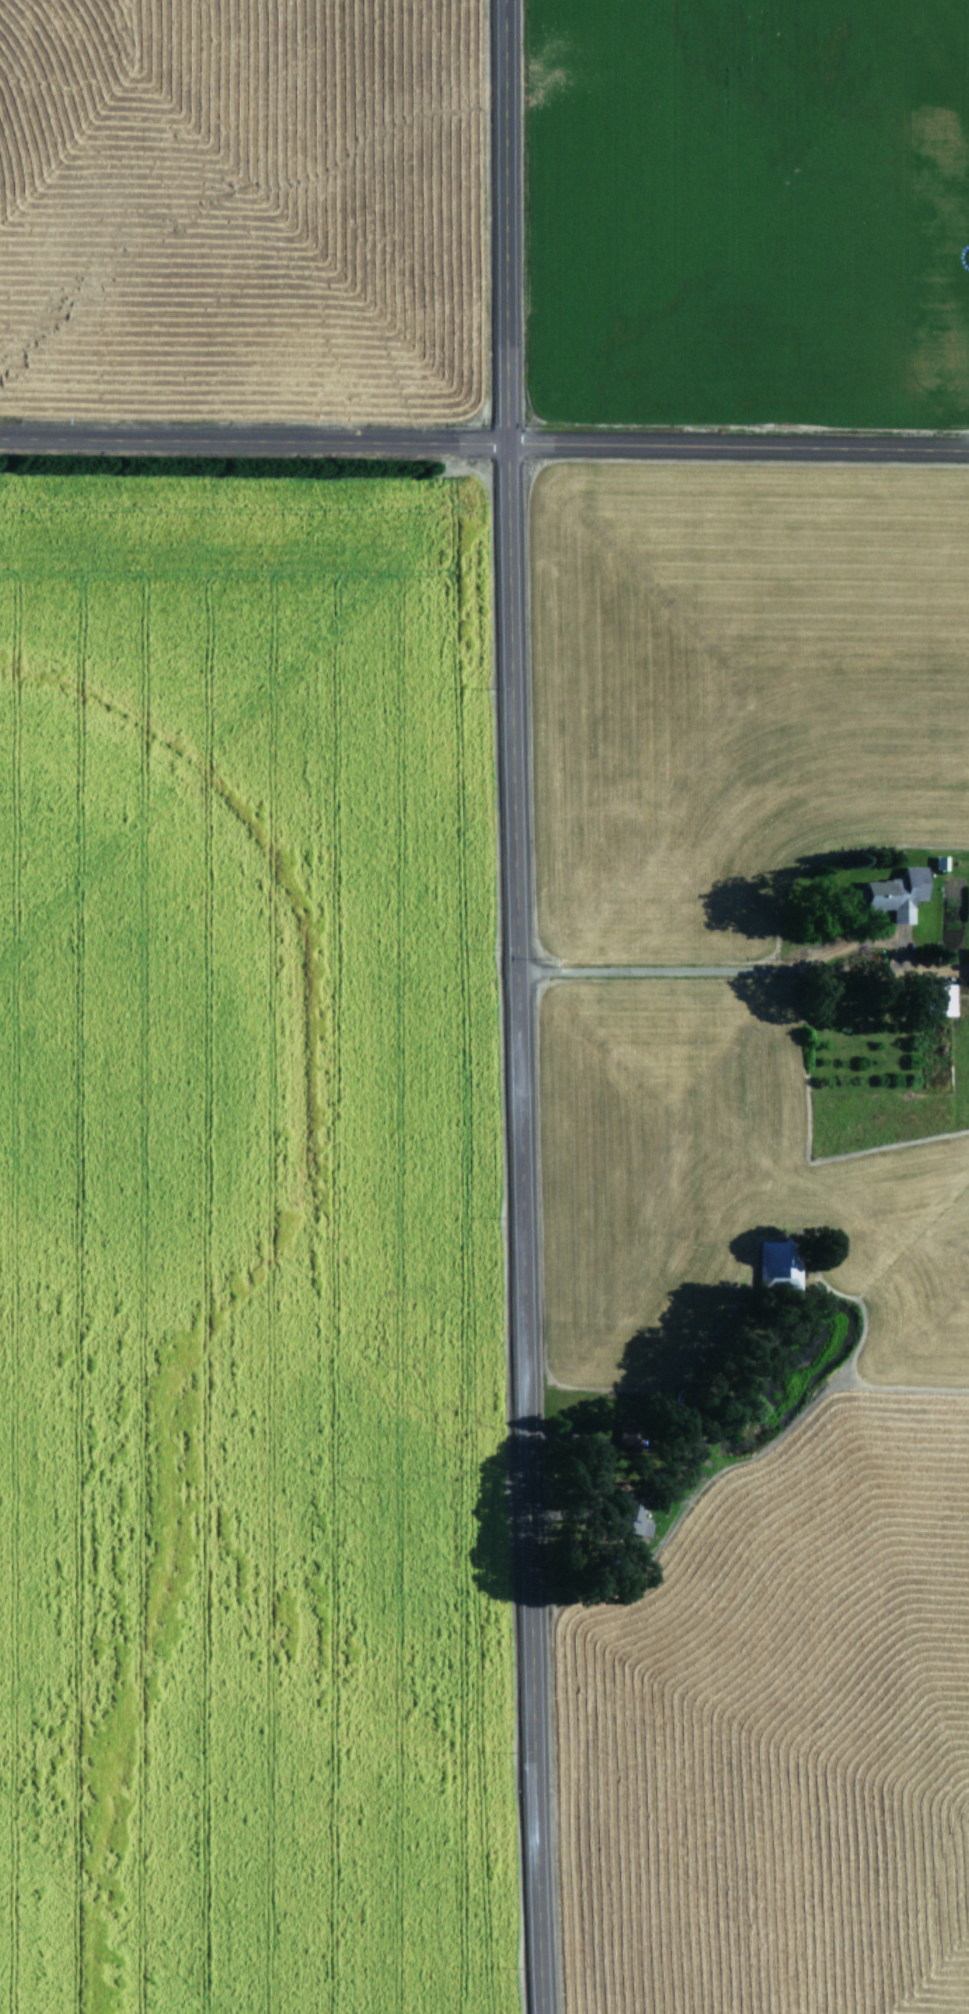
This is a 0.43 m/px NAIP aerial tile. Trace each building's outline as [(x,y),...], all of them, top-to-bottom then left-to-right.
[(933,870),(943,870),(943,856),(933,856),(933,870)] [(921,867),(899,867),(899,881),(859,881),(859,890),(856,890),(856,909),(888,909),(888,922),(909,922),(909,900),(921,900),(921,867)] [(948,1015),(948,985),(919,985),(919,1015),(948,1015)] [(757,1241),(757,1287),(797,1288),(797,1264),(786,1263),(786,1241),(757,1241)] [(648,1522),(634,1519),(640,1495),(626,1492),(613,1546),(641,1553),(648,1522)]
